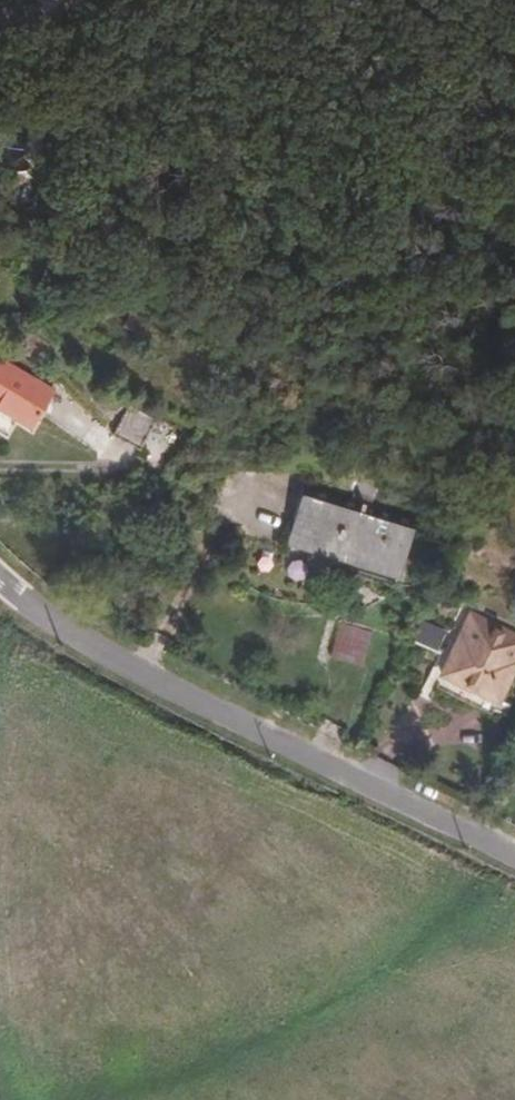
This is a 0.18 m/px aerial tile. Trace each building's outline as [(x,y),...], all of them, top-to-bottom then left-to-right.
[(458,366),(467,351),(457,345),(448,360),(458,366)] [(53,390),(0,358),(0,433),(7,437),(18,418),(30,426),(53,390)] [(168,425),(128,403),(112,435),(138,449),(147,434),(159,440),(168,425)] [(346,557),(399,573),(415,522),(370,508),(377,487),(357,481),(350,502),(303,488),(291,526),(298,528),(295,534),(348,549),(346,557)] [(514,667),(514,635),(471,614),(441,675),(498,702),(514,667)] [(331,656),(363,665),(372,632),(340,624),(331,656)]
